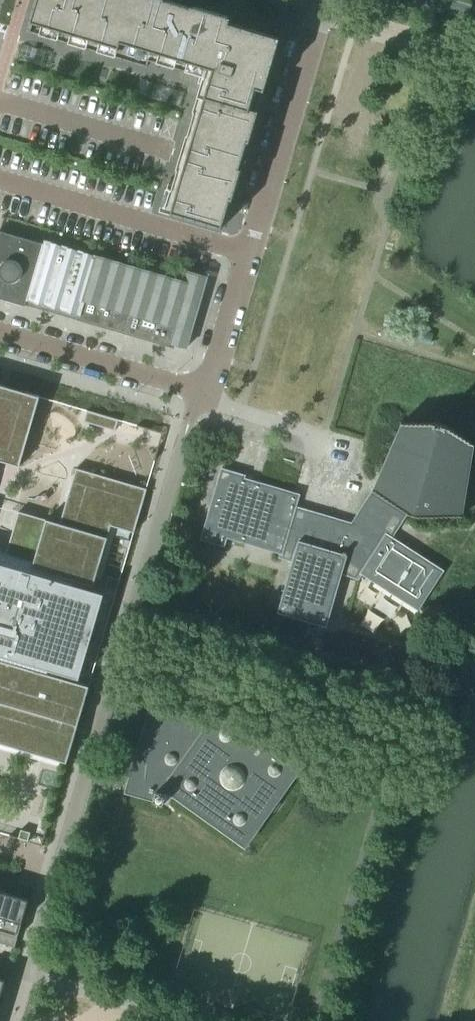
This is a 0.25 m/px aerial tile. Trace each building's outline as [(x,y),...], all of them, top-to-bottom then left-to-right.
[(90,50),(91,48),(89,47),(92,40),(117,47),(114,55),(113,54),(112,56),(119,58),(119,56),(118,56),(120,48),(145,55),(143,63),(142,63),(141,65),(147,67),(149,61),(204,77),(194,112),(195,112),(188,136),(187,136),(177,170),(178,170),(175,180),(170,179),(160,210),(222,229),(231,199),(233,200),(242,169),(240,168),(247,142),(250,142),(259,111),(257,111),(263,90),(265,91),(280,38),(230,24),(231,18),(192,6),(191,8),(165,0),(37,0),(28,31),(90,50)] [(20,60),(42,66),(46,52),(24,45),(20,60)] [(137,94),(180,107),(184,92),(142,80),(137,94)] [(30,301),(35,285),(32,284),(43,244),(0,232),(0,299),(25,306),(27,300),(30,301)] [(35,285),(30,301),(187,348),(208,277),(182,269),(178,281),(44,242),(43,244),(32,284),(35,285)] [(20,467),(40,397),(0,385),(0,461),(20,467)] [(92,424),(115,431),(118,420),(96,413),(92,424)] [(376,491),(354,525),(340,572),(342,572),(358,577),(361,574),(374,583),(375,581),(393,593),(392,594),(393,595),(394,593),(418,609),(417,610),(418,611),(444,571),(391,536),(406,512),(408,513),(420,516),(421,515),(425,516),(425,515),(430,516),(430,515),(434,516),(435,515),(439,516),(439,515),(443,516),(444,515),(448,517),(448,515),(453,516),(453,515),(457,516),(462,517),(463,515),(461,514),(473,446),(474,444),(470,443),(470,442),(466,440),(466,439),(462,438),(462,437),(458,435),(458,434),(454,433),(455,432),(450,430),(451,429),(446,428),(447,427),(434,423),(434,424),(430,423),(429,424),(425,423),(425,424),(420,423),(420,424),(415,423),(415,424),(411,423),(410,424),(406,423),(406,424),(401,423),(401,424),(401,425),(374,488),(373,488),(373,490),(376,491)] [(67,762),(89,686),(59,678),(60,673),(79,679),(104,594),(85,588),(87,584),(93,586),(111,526),(134,532),(147,489),(76,468),(60,524),(19,512),(6,553),(0,551),(0,743),(67,762)] [(340,572),(354,525),(296,508),(300,494),(290,492),(290,493),(262,484),(263,483),(253,481),(252,484),(244,481),(245,475),(221,468),(221,469),(223,469),(217,489),(215,489),(215,490),(216,490),(210,510),(209,510),(209,511),(210,511),(202,539),(201,538),(200,540),(224,547),(228,535),(236,537),(235,540),(245,543),(246,540),(273,548),(273,552),(282,554),(281,557),(293,561),(278,612),(326,627),(342,572),(340,572)] [(11,518),(16,498),(0,494),(0,516),(11,518)] [(105,589),(117,593),(120,580),(109,576),(105,589)] [(128,791),(154,798),(153,801),(164,804),(167,794),(166,793),(170,787),(244,840),(266,809),(271,812),(274,812),(280,803),(280,800),(275,796),(298,765),(222,712),(212,726),(211,724),(152,707),(128,791)] [(0,920),(0,934),(18,939),(29,901),(8,894),(0,920)]
